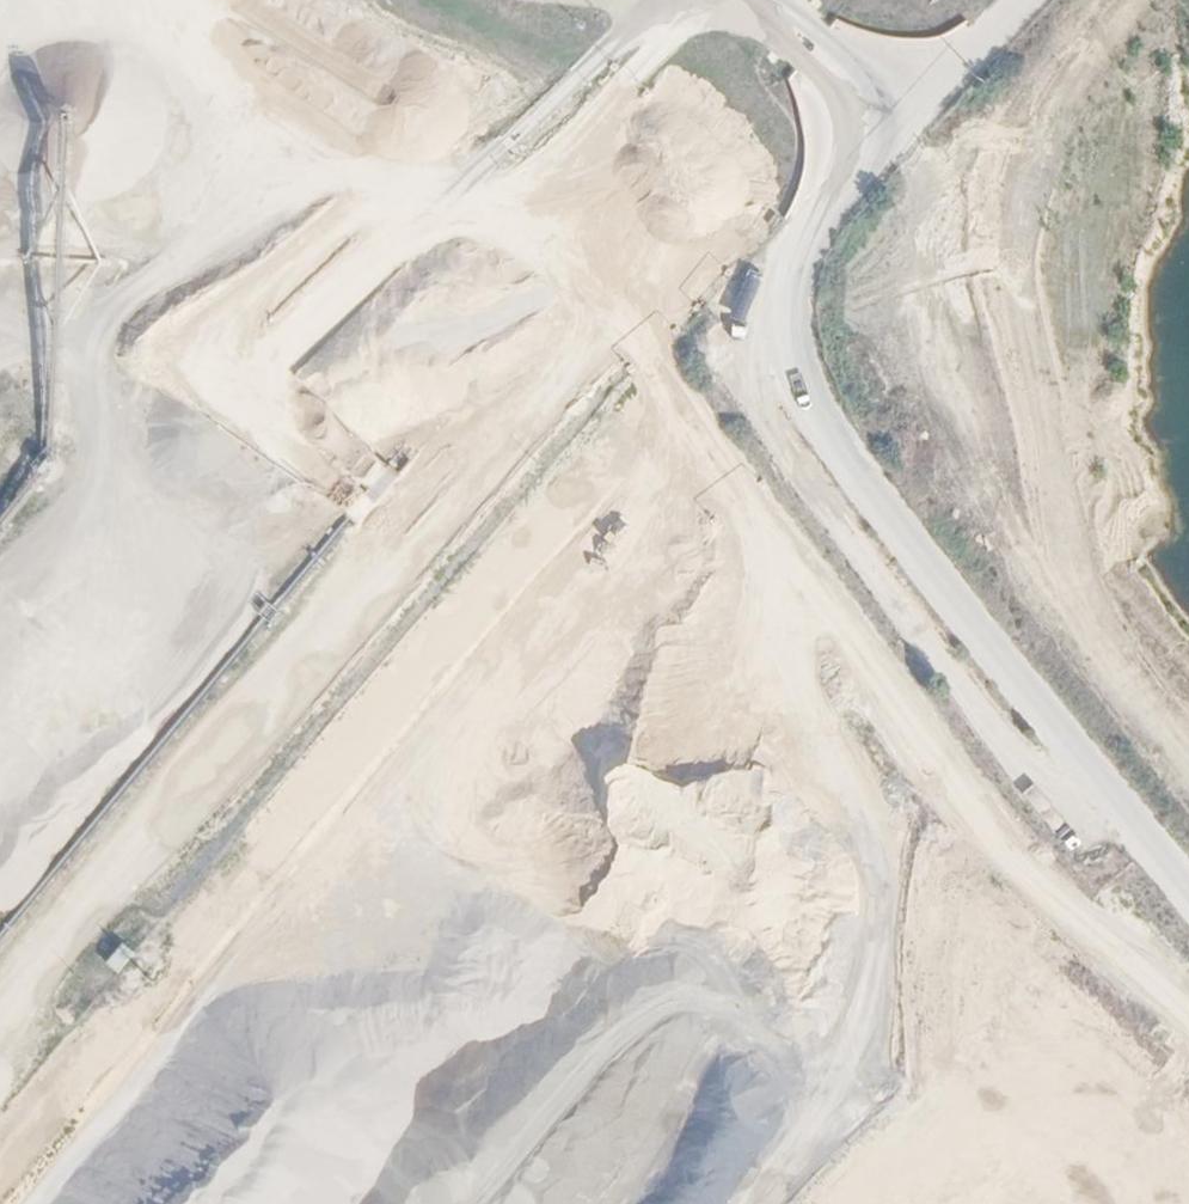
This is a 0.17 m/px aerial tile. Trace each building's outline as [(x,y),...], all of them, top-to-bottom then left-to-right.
[(496,20),(510,36),(553,0),(521,0),(496,20)] [(745,0),(732,0),(724,9),(765,50),(780,35),(745,0)] [(1042,447),(1033,402),(1014,406),(1024,451),(1042,447)] [(126,946),(110,965),(122,974),(137,956),(126,946)]
